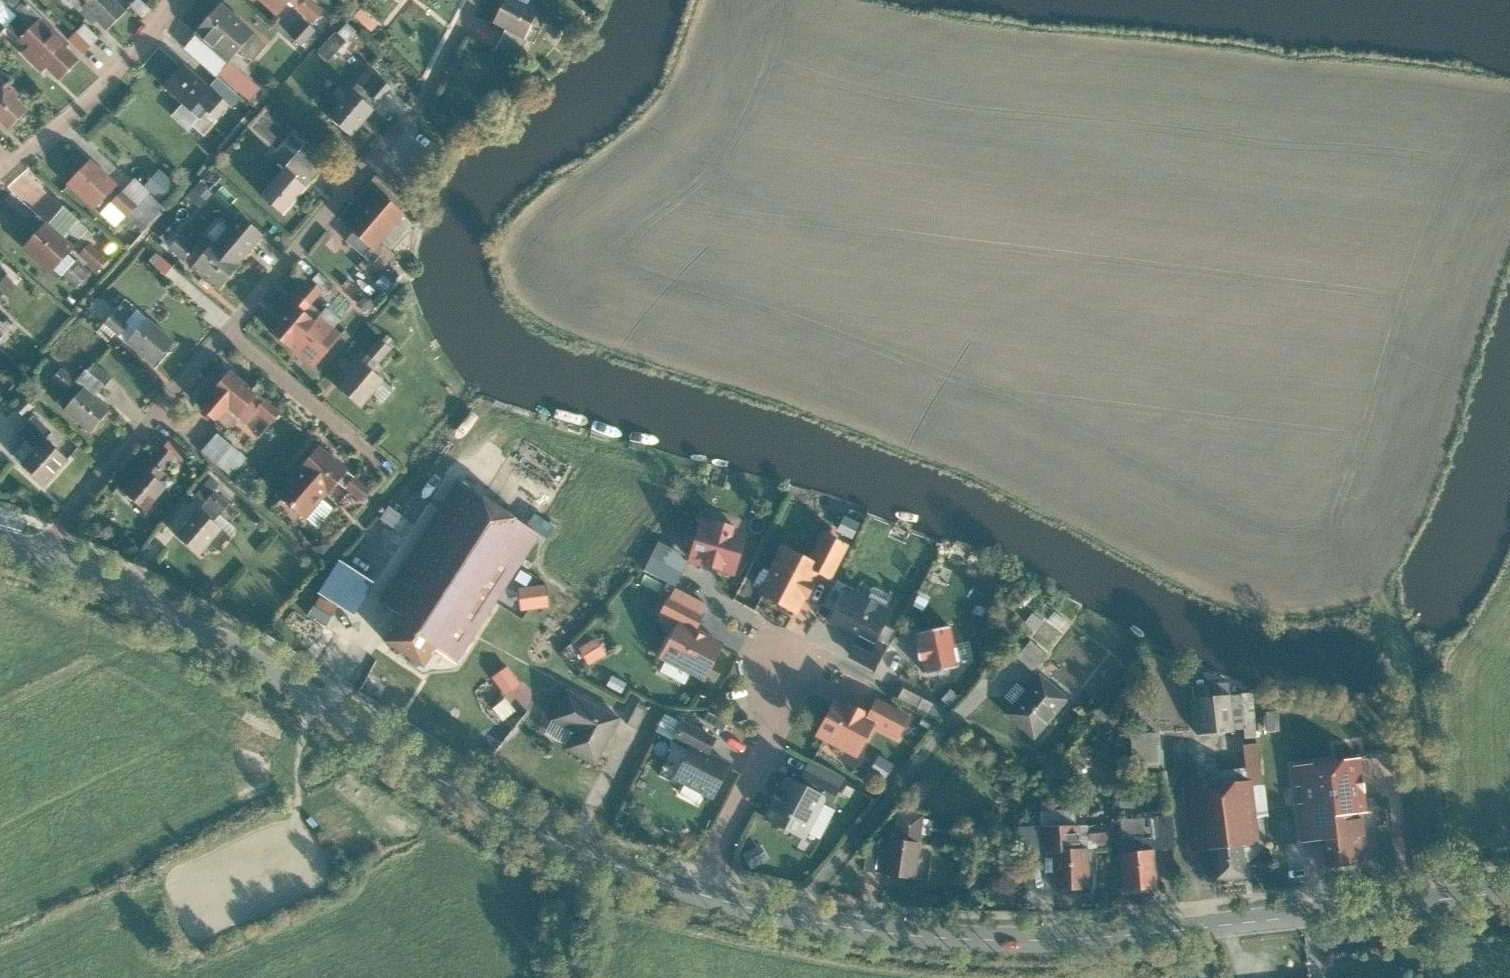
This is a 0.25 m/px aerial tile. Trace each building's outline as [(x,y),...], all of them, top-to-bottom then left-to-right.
[(104,29),(131,0),(72,0),(104,29)] [(315,0),(264,0),(281,14),(290,4),(316,25),(328,10),(315,0)] [(519,0),(507,0),(496,20),(510,27),(501,45),(524,56),(546,13),(519,0)] [(265,39),(217,1),(194,30),(232,59),(220,74),(254,100),(266,86),(243,68),(265,39)] [(62,75),(82,53),(29,4),(9,26),(62,75)] [(316,30),(303,21),(291,38),(303,46),(316,30)] [(333,59),(353,39),(341,28),(321,47),(333,59)] [(232,103),(185,62),(165,85),(200,116),(194,123),(205,133),(232,103)] [(352,90),(376,110),(393,89),(369,69),(352,90)] [(31,107),(6,83),(0,89),(0,119),(10,129),(31,107)] [(352,90),(349,88),(328,114),(354,136),(376,110),(352,90)] [(287,167),(308,185),(326,165),(304,146),(287,167)] [(139,204),(94,158),(69,183),(98,211),(111,198),(128,215),(139,204)] [(308,185),(287,167),(263,195),(284,213),(308,185)] [(171,180),(156,169),(145,184),(161,195),(171,180)] [(232,187),(216,174),(208,183),(203,179),(196,187),(210,198),(217,190),(224,196),(232,187)] [(411,217),(382,194),(352,230),(374,249),(361,265),(376,277),(392,258),(383,251),(411,217)] [(91,226),(64,204),(26,250),(53,273),(91,226)] [(220,240),(244,260),(266,234),(242,214),(220,240)] [(244,260),(220,240),(198,267),(222,286),(244,260)] [(108,257),(92,241),(80,253),(96,269),(108,257)] [(175,265),(162,251),(150,263),(163,276),(175,265)] [(0,263),(0,304),(20,277),(0,263)] [(328,289),(315,278),(272,329),(316,366),(343,335),(312,308),(328,289)] [(123,318),(137,305),(128,295),(114,308),(123,318)] [(156,365),(179,339),(146,309),(122,334),(156,365)] [(0,310),(0,335),(12,318),(0,310)] [(395,347),(386,337),(339,384),(362,406),(388,379),(375,367),(395,347)] [(104,379),(88,369),(81,379),(65,368),(59,376),(79,390),(67,408),(98,429),(113,407),(94,393),(104,379)] [(282,412),(231,368),(201,404),(220,420),(231,406),(243,417),(254,405),(274,421),(282,412)] [(11,453),(47,484),(70,457),(62,451),(69,443),(35,413),(20,430),(27,436),(11,453)] [(223,433),(208,453),(232,470),(246,450),(223,433)] [(126,491),(147,509),(173,478),(162,469),(175,454),(164,445),(126,491)] [(352,470),(320,445),(280,495),(312,520),(337,489),(352,470)] [(375,486),(362,475),(352,488),(365,498),(375,486)] [(539,530),(455,477),(379,595),(406,612),(386,642),(428,669),(440,650),(456,660),(539,530)] [(203,506),(178,536),(199,554),(224,524),(203,506)] [(861,534),(868,520),(851,512),(844,526),(861,534)] [(744,531),(699,518),(688,555),(734,567),(744,531)] [(787,545),(763,593),(803,613),(825,570),(835,575),(851,544),(827,532),(814,559),(787,545)] [(377,580),(341,560),(323,594),(359,613),(377,580)] [(548,585),(519,588),(521,606),(550,603),(548,585)] [(705,602),(671,587),(659,614),(677,623),(662,654),(702,672),(718,637),(694,626),(705,602)] [(900,612),(850,587),(833,621),(861,635),(852,653),(874,664),(900,612)] [(954,624),(932,628),(938,663),(960,659),(954,624)] [(1021,653),(1036,667),(1055,645),(1040,632),(1021,653)] [(598,636),(578,646),(586,661),(606,651),(598,636)] [(508,663),(494,672),(508,693),(522,684),(508,663)] [(1064,694),(1039,673),(1027,686),(1019,679),(1007,694),(1015,701),(1006,712),(1032,733),(1064,694)] [(1251,680),(1193,684),(1196,728),(1254,724),(1251,680)] [(616,718),(559,689),(547,714),(576,729),(567,747),(593,761),(616,718)] [(499,703),(508,717),(522,708),(513,695),(499,703)] [(899,734),(908,717),(874,700),(867,715),(837,699),(821,729),(865,751),(879,724),(899,734)] [(1284,727),(1282,710),(1268,711),(1270,728),(1284,727)] [(716,738),(682,722),(674,740),(687,747),(673,777),(711,795),(728,761),(710,752),(716,738)] [(1155,764),(1152,731),(1129,733),(1131,766),(1155,764)] [(1361,755),(1280,763),(1288,838),(1328,835),(1331,864),(1372,860),(1361,755)] [(841,776),(812,762),(801,785),(787,779),(769,816),(804,833),(824,793),(831,797),(841,776)] [(1249,766),(1184,775),(1194,850),(1214,847),(1218,880),(1257,875),(1253,843),(1259,842),(1249,766)] [(1371,782),(1374,796),(1389,794),(1387,780),(1371,782)] [(1126,836),(1131,888),(1163,885),(1159,847),(1177,845),(1173,810),(1152,812),(1154,833),(1126,836)] [(926,814),(902,813),(900,839),(887,838),(885,871),(919,873),(921,841),(925,841),(926,814)] [(1085,824),(1044,823),(1044,851),(1057,851),(1057,886),(1095,887),(1095,844),(1085,844),(1085,824)] [(768,842),(750,850),(757,864),(774,856),(768,842)]
